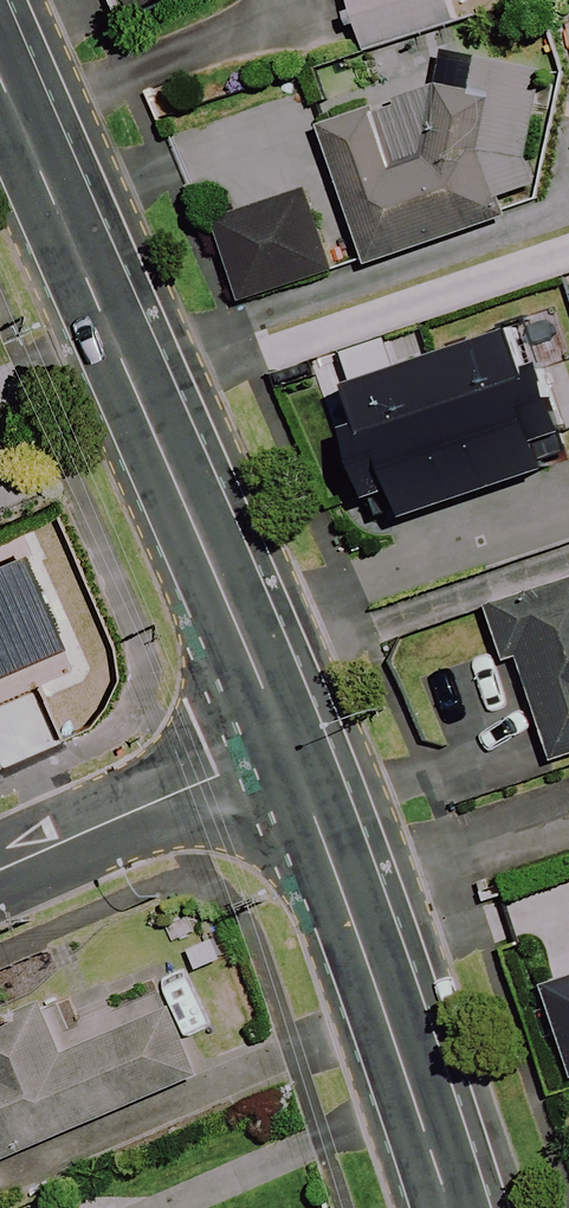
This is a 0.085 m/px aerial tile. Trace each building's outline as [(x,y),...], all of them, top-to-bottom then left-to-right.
[(366,50),(457,27),(450,0),(353,0),(366,50)] [(549,64),(483,56),(478,94),(444,90),(326,129),(371,265),(503,222),(507,190),(533,194),(549,64)] [(339,277),(313,195),(223,225),(249,307),(339,277)] [(349,295),(394,450),(568,399),(568,232),(349,295)] [(494,614),(511,664),(524,659),(558,759),(568,755),(568,589),(494,614)] [(0,608),(0,678),(23,670),(0,608)] [(172,991),(66,1035),(52,1001),(0,1022),(0,1160),(206,1074),(172,991)]
